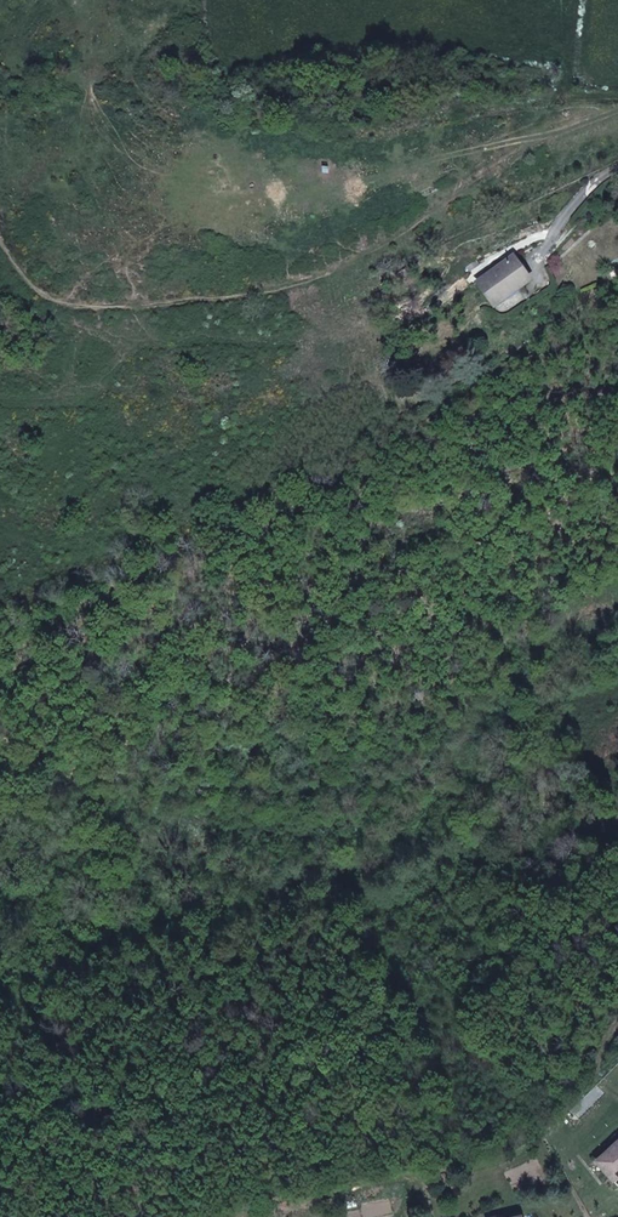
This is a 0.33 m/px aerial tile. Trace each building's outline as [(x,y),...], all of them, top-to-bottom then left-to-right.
[(530,280),(514,257),(479,282),(493,303),(516,287),(518,290),(530,280)] [(470,271),(480,265),(477,261),(468,267),(470,271)] [(495,306),(518,290),(516,287),(493,303),(495,306)] [(597,1162),(613,1181),(617,1176),(617,1143),(597,1162)]
